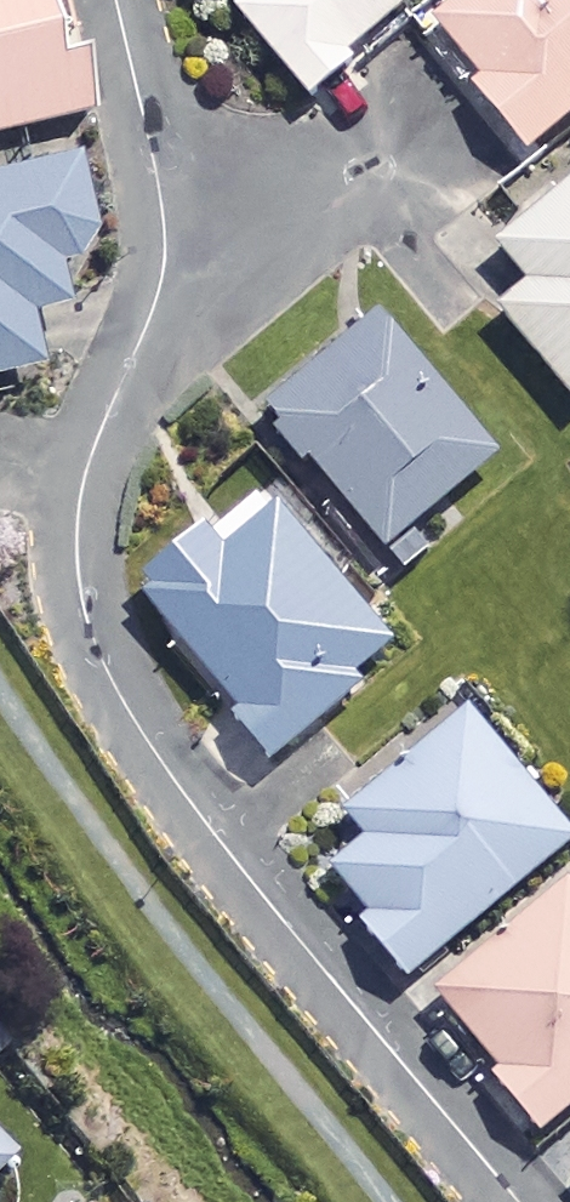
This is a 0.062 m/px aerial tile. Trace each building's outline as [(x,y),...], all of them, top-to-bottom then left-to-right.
[(32,0),(0,0),(0,139),(87,122),(77,69),(47,75),(32,0)] [(255,2),(239,16),(306,96),(422,0),(253,0),(255,2)] [(437,27),(489,87),(480,95),(533,158),(569,126),(569,0),(469,0),(437,27)] [(67,165),(0,180),(0,382),(34,374),(22,321),(62,313),(51,265),(88,256),(67,165)] [(501,250),(534,290),(503,315),(569,395),(569,192),(501,250)] [(501,463),(383,324),(273,417),(391,556),(501,463)] [(401,667),(273,496),(145,592),(273,763),(401,667)] [(473,721),(352,819),(373,845),(336,876),(417,975),(569,850),(569,840),(473,721)] [(438,1003),(546,1133),(569,1114),(569,894),(438,1003)]
